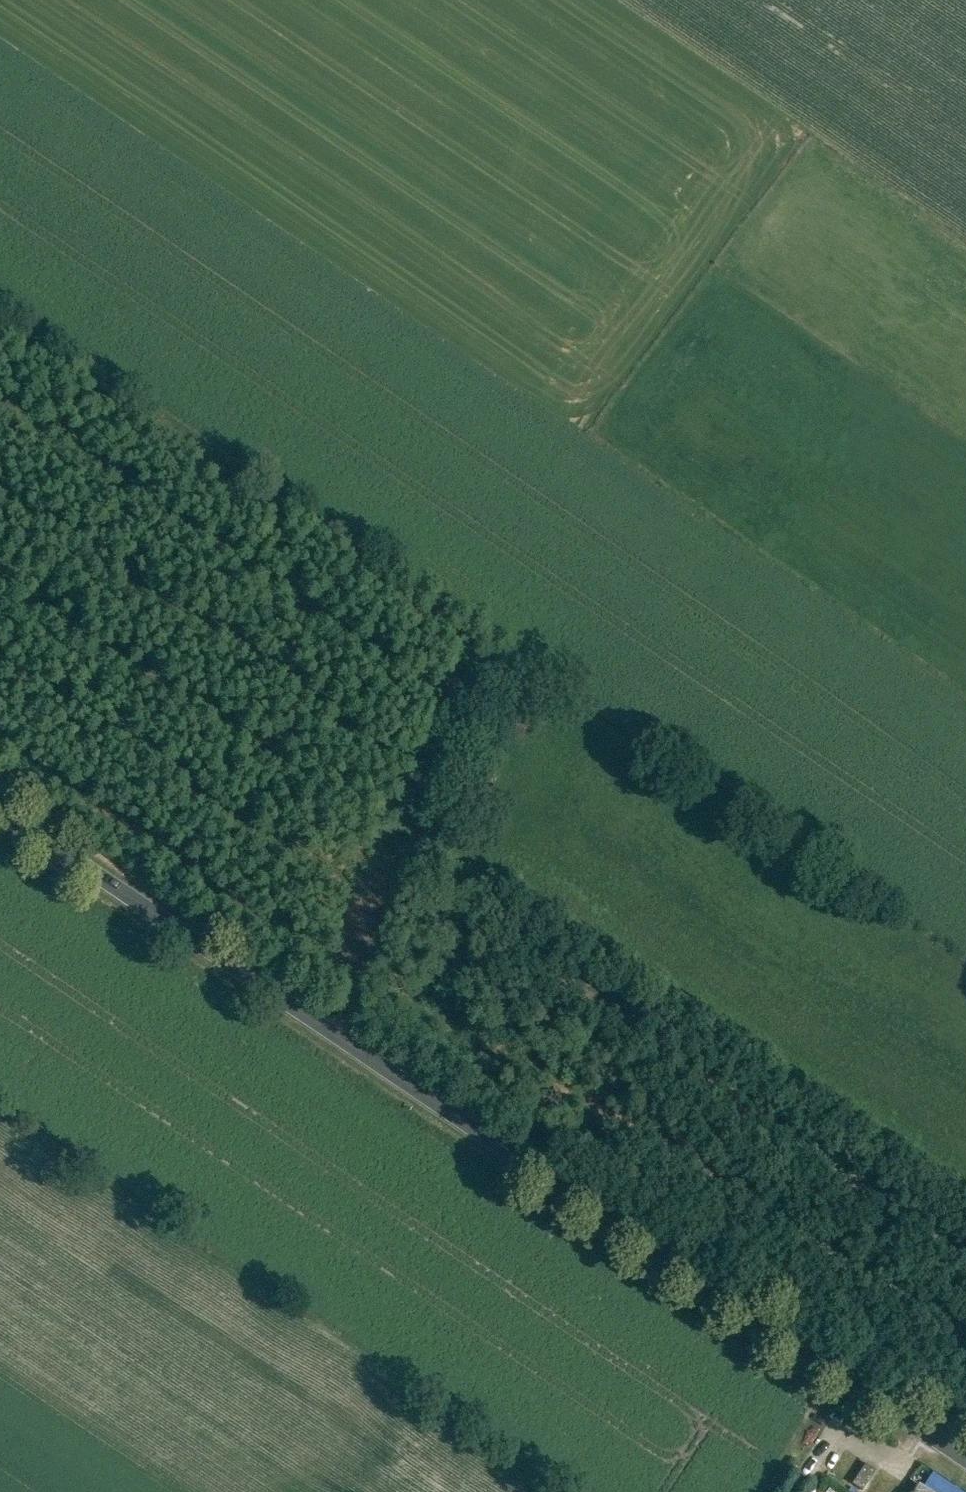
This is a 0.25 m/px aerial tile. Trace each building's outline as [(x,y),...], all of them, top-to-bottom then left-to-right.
[(859,1487),(869,1468),(857,1462),(848,1482),(859,1487)] [(786,1491),(800,1491),(804,1482),(793,1477),(786,1491)]
